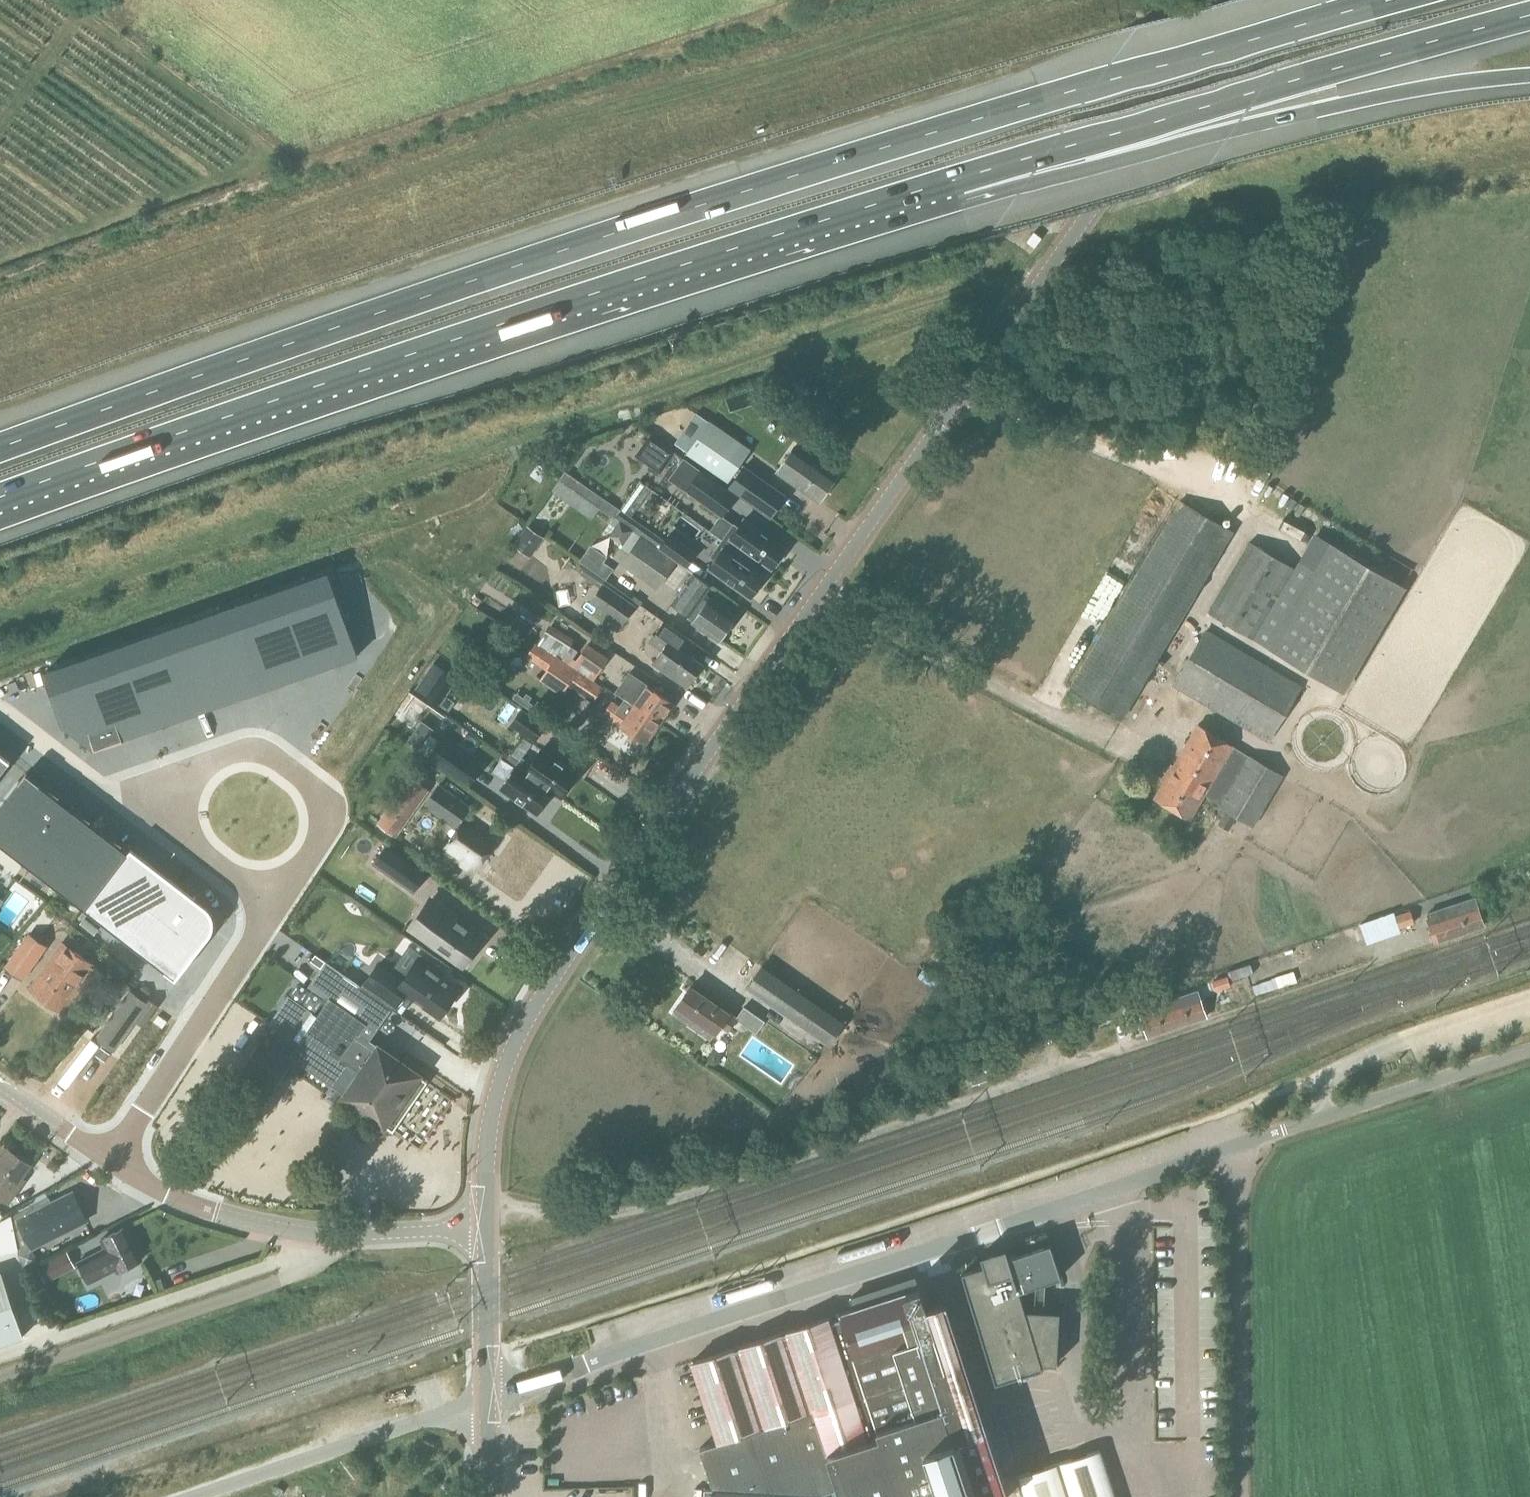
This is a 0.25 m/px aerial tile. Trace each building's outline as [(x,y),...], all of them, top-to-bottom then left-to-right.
[(709,419),(701,432),(689,423),(677,440),(689,449),(686,453),(728,482),(729,481),(744,460),(751,449),(709,419)] [(665,445),(651,465),(661,472),(675,452),(665,445)] [(795,447),(784,464),(779,471),(819,499),(835,475),(795,447)] [(770,508),(784,488),(744,460),(729,481),(770,508)] [(669,481),(721,518),(735,498),(683,461),(669,481)] [(542,480),(549,470),(538,463),(531,473),(542,480)] [(1122,720),(1234,531),(1180,499),(1068,689),(1122,720)] [(784,550),(743,521),(737,529),(733,526),(722,542),(718,539),(718,540),(763,571),(766,567),(770,569),(772,566),(775,568),(784,555),(782,553),(784,550)] [(528,525),(514,546),(532,558),(546,537),(528,525)] [(678,563),(641,536),(626,558),(663,584),(678,563)] [(659,549),(678,563),(685,568),(695,555),(668,536),(659,549)] [(717,540),(721,543),(710,558),(715,561),(708,570),(749,599),(763,579),(759,576),(763,571),(718,540),(717,540)] [(1255,640),(1297,569),(1250,540),(1207,612),(1255,640)] [(1341,690),(1361,657),(1402,587),(1333,546),(1272,650),(1341,690)] [(329,569),(45,670),(65,727),(97,749),(360,657),(329,569)] [(711,585),(693,573),(672,603),(690,615),(690,614),(695,618),(692,622),(719,640),(736,616),(709,597),(707,600),(702,597),(711,585)] [(623,622),(635,605),(605,584),(593,601),(623,622)] [(686,687),(703,665),(681,649),(688,639),(665,623),(651,643),(663,651),(654,663),(686,687)] [(1269,742),(1303,685),(1206,628),(1172,685),(1269,742)] [(560,639),(552,653),(556,655),(557,654),(563,659),(571,646),(560,639)] [(598,675),(609,657),(588,642),(576,660),(598,675)] [(604,687),(578,669),(563,659),(557,654),(556,655),(539,679),(562,695),(568,685),(593,702),(604,687)] [(433,686),(445,669),(434,662),(423,679),(433,686)] [(634,705),(632,707),(659,725),(674,705),(630,673),(616,693),(634,705)] [(659,725),(632,707),(628,714),(613,703),(605,715),(646,744),(659,725)] [(535,739),(544,726),(520,710),(511,724),(535,739)] [(1249,755),(1233,746),(1198,725),(1155,797),(1190,818),(1204,794),(1220,804),(1219,806),(1227,811),(1219,826),(1231,832),(1238,818),(1254,827),(1284,775),(1250,755),(1249,755)] [(481,767),(442,740),(430,756),(470,784),(481,767)] [(517,765),(562,797),(578,774),(541,749),(526,771),(517,765)] [(0,752),(0,781),(14,763),(0,752)] [(562,797),(517,765),(501,788),(537,813),(552,791),(561,797),(562,797)] [(0,807),(0,841),(85,906),(130,850),(28,772),(0,807)] [(396,837),(428,793),(410,779),(377,823),(396,837)] [(438,786),(425,804),(456,826),(459,828),(446,848),(475,868),(494,841),(464,821),(463,823),(459,820),(469,807),(438,786)] [(372,864),(413,894),(428,874),(386,844),(372,864)] [(208,906),(133,846),(130,850),(85,906),(167,970),(184,948),(193,956),(212,931),(214,928),(215,924),(215,922),(215,921),(215,919),(214,916),(213,914),(213,912),(211,909),(210,907),(208,906)] [(1429,923),(1435,942),(1484,925),(1474,896),(1426,913),(1429,923)] [(446,901),(444,905),(442,904),(420,936),(468,968),(490,935),(463,918),(465,914),(446,901)] [(1399,928),(1415,923),(1410,910),(1395,914),(1399,928)] [(1393,927),(1359,937),(1364,957),(1399,947),(1393,927)] [(3,972),(18,984),(44,950),(28,938),(3,972)] [(62,1014),(96,967),(63,944),(30,991),(62,1014)] [(326,961),(316,954),(311,961),(321,968),(326,961)] [(456,993),(460,988),(444,977),(447,972),(421,954),(402,980),(379,964),(363,985),(390,1006),(400,992),(441,1021),(459,996),(456,993)] [(829,1046),(846,1022),(762,964),(746,987),(829,1046)] [(1216,991),(1231,986),(1226,970),(1210,975),(1216,991)] [(1249,996),(1251,1007),(1295,996),(1293,985),(1249,996)] [(737,1016),(730,1012),(729,1013),(691,986),(677,1006),(672,1013),(711,1040),(716,1034),(715,1033),(720,1026),(728,1032),(737,1019),(757,1033),(766,1021),(744,1006),(737,1016)] [(1119,990),(1102,996),(1105,1003),(1080,1012),(1085,1028),(1111,1020),(1112,1021),(1128,1015),(1119,990)] [(146,1005),(131,994),(99,1038),(114,1050),(138,1017),(145,1021),(155,1005),(149,1000),(146,1005)] [(1201,997),(1170,1007),(1167,997),(1151,1002),(1154,1013),(1141,1017),(1147,1036),(1207,1016),(1201,997)] [(295,1058),(337,1088),(331,1096),(341,1103),(345,1097),(383,1125),(418,1076),(360,1034),(367,1024),(331,998),(300,1041),(302,1043),(293,1056),(295,1058)] [(243,1064),(276,1087),(295,1058),(293,1056),(302,1043),(300,1041),(295,1037),(293,1039),(281,1030),(274,1040),(271,1038),(268,1042),(262,1038),(243,1064)] [(716,1065),(720,1061),(722,1054),(719,1049),(713,1048),(709,1051),(707,1059),(710,1063),(716,1065)] [(2,1158),(0,1160),(0,1197),(8,1203),(20,1187),(18,1185),(32,1166),(10,1149),(3,1159),(2,1158)] [(14,1223),(20,1252),(33,1246),(34,1248),(88,1222),(74,1193),(14,1223)] [(11,1213),(11,1212),(4,1215),(0,1209),(0,1220),(11,1213)] [(11,1214),(11,1213),(0,1220),(0,1252),(18,1249),(18,1248),(11,1214)] [(118,1274),(144,1260),(127,1228),(102,1242),(106,1249),(80,1263),(92,1284),(117,1271),(118,1274)] [(1060,1272),(1051,1242),(1006,1255),(1004,1250),(983,1256),(985,1262),(961,1269),(1003,1404),(1051,1388),(1041,1360),(1057,1361),(1059,1308),(1024,1307),(1019,1289),(1061,1276),(1060,1272)] [(41,1283),(76,1265),(73,1259),(69,1253),(35,1270),(41,1283)] [(24,1338),(2,1274),(0,1274),(0,1346),(24,1338)] [(986,1484),(1005,1478),(947,1300),(926,1307),(919,1287),(903,1292),(900,1283),(853,1299),(856,1308),(839,1313),(840,1318),(830,1321),(828,1317),(691,1362),(717,1442),(699,1448),(713,1489),(730,1490),(731,1485),(742,1486),(742,1485),(754,1485),(753,1487),(774,1488),(774,1486),(786,1487),(786,1488),(796,1489),(796,1493),(822,1494),(822,1496),(991,1496),(986,1484)] [(1069,1496),(1113,1496),(1109,1483),(1098,1449),(1084,1453),(1058,1461),(1060,1469),(1069,1496)] [(1026,1496),(1069,1496),(1060,1469),(1058,1461),(1019,1473),(1026,1496)] [(822,1494),(796,1493),(796,1489),(786,1488),(786,1487),(774,1486),(774,1488),(753,1487),(754,1485),(742,1485),(742,1486),(731,1485),(730,1490),(713,1489),(705,1488),(704,1496),(822,1496),(822,1494)]
